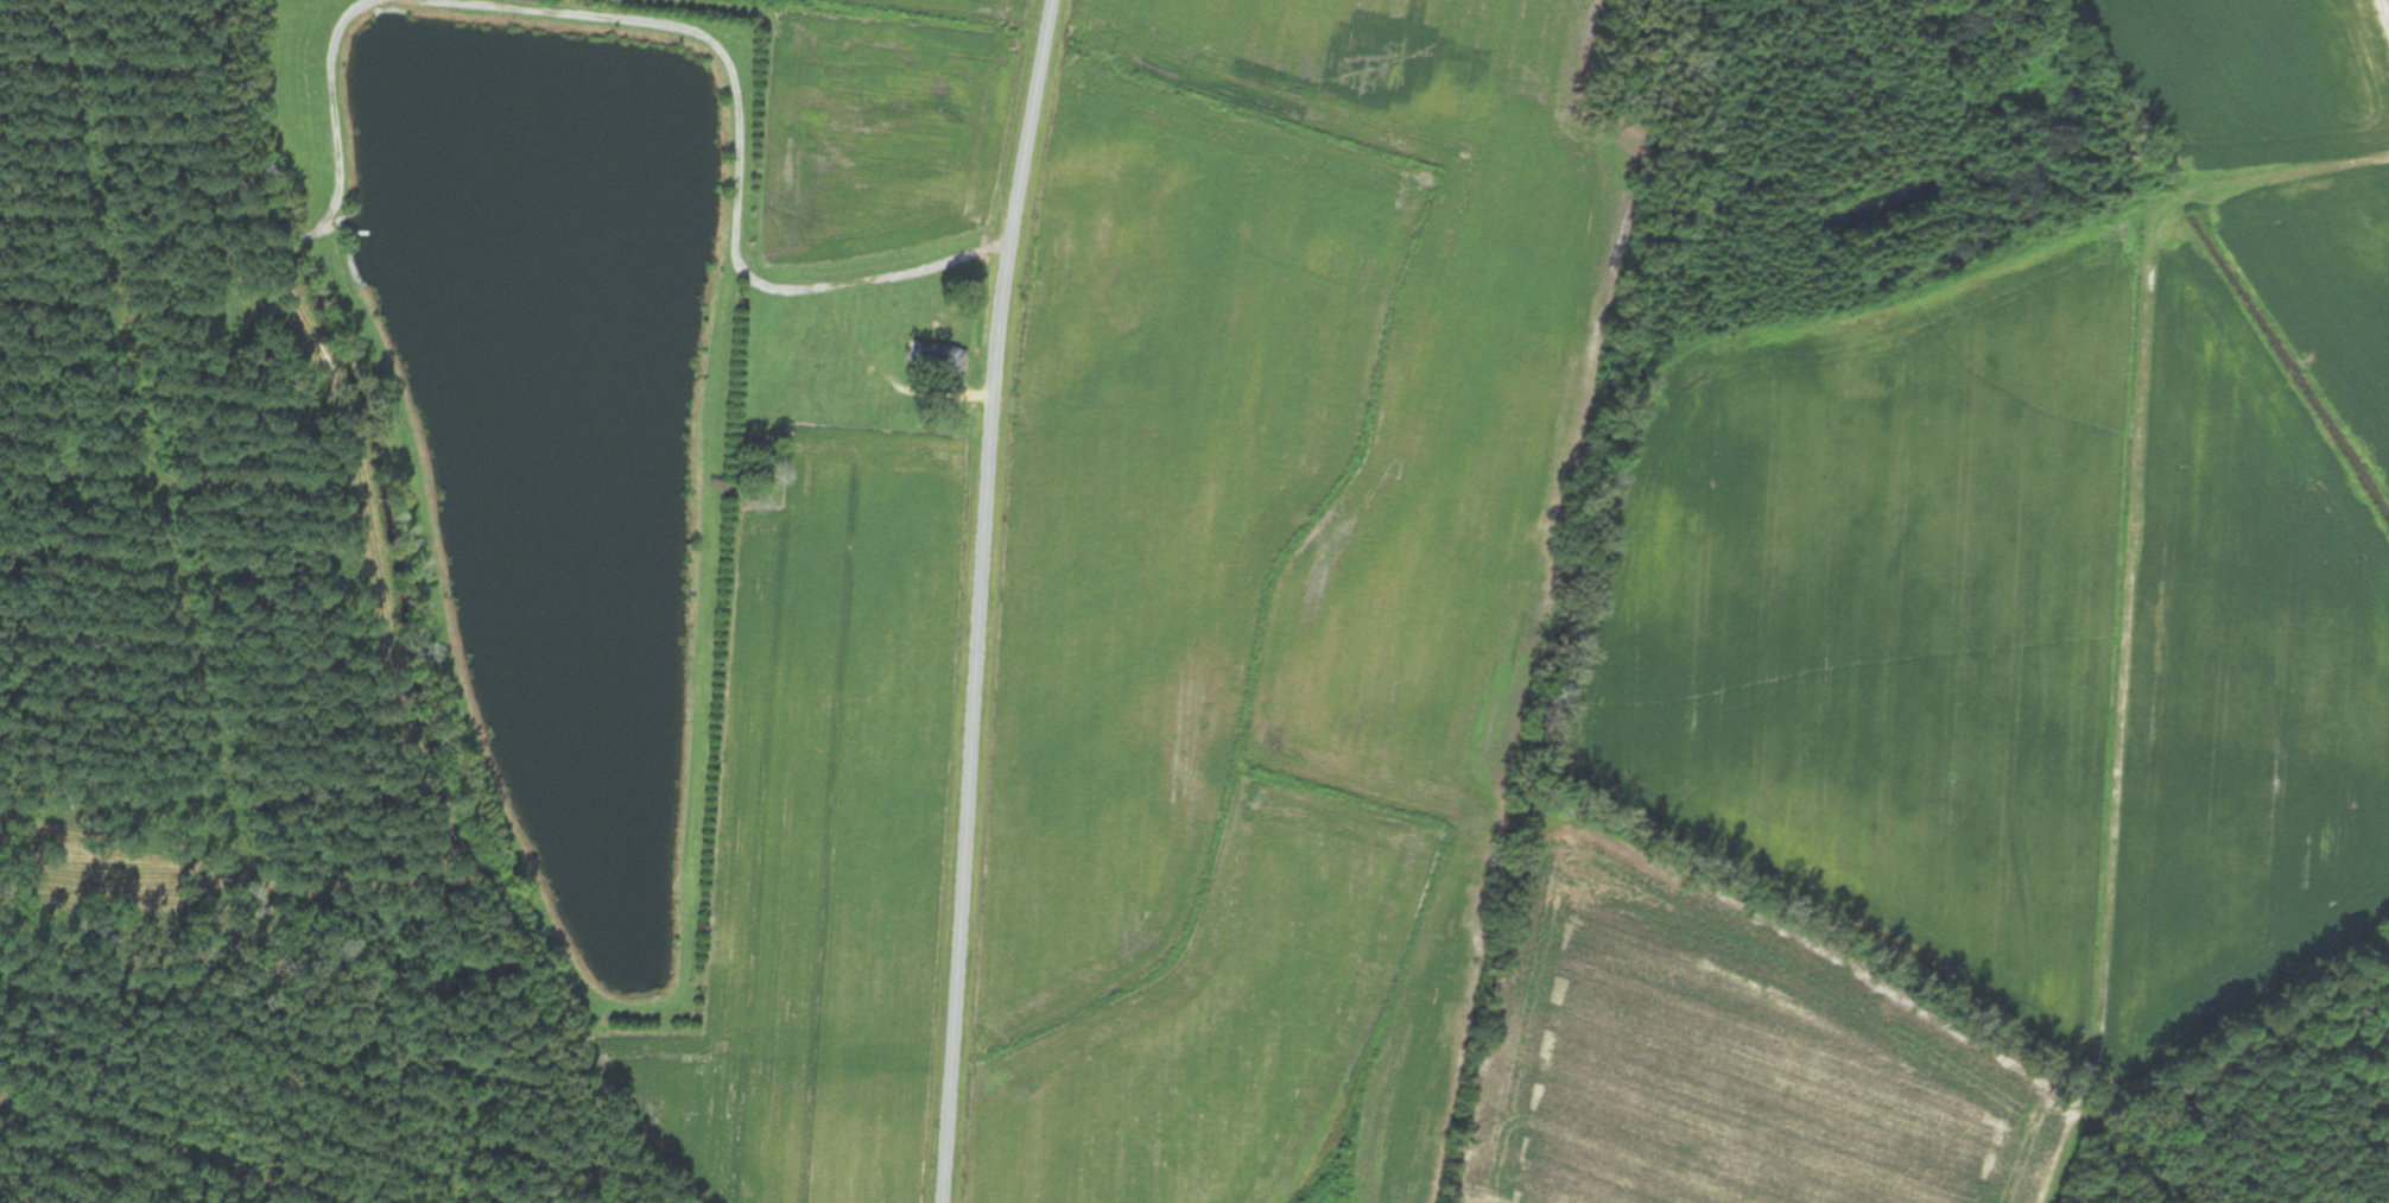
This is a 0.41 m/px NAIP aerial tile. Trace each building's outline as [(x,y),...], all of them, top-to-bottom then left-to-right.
[(964,344),(909,344),(909,374),(964,374),(964,344)]
